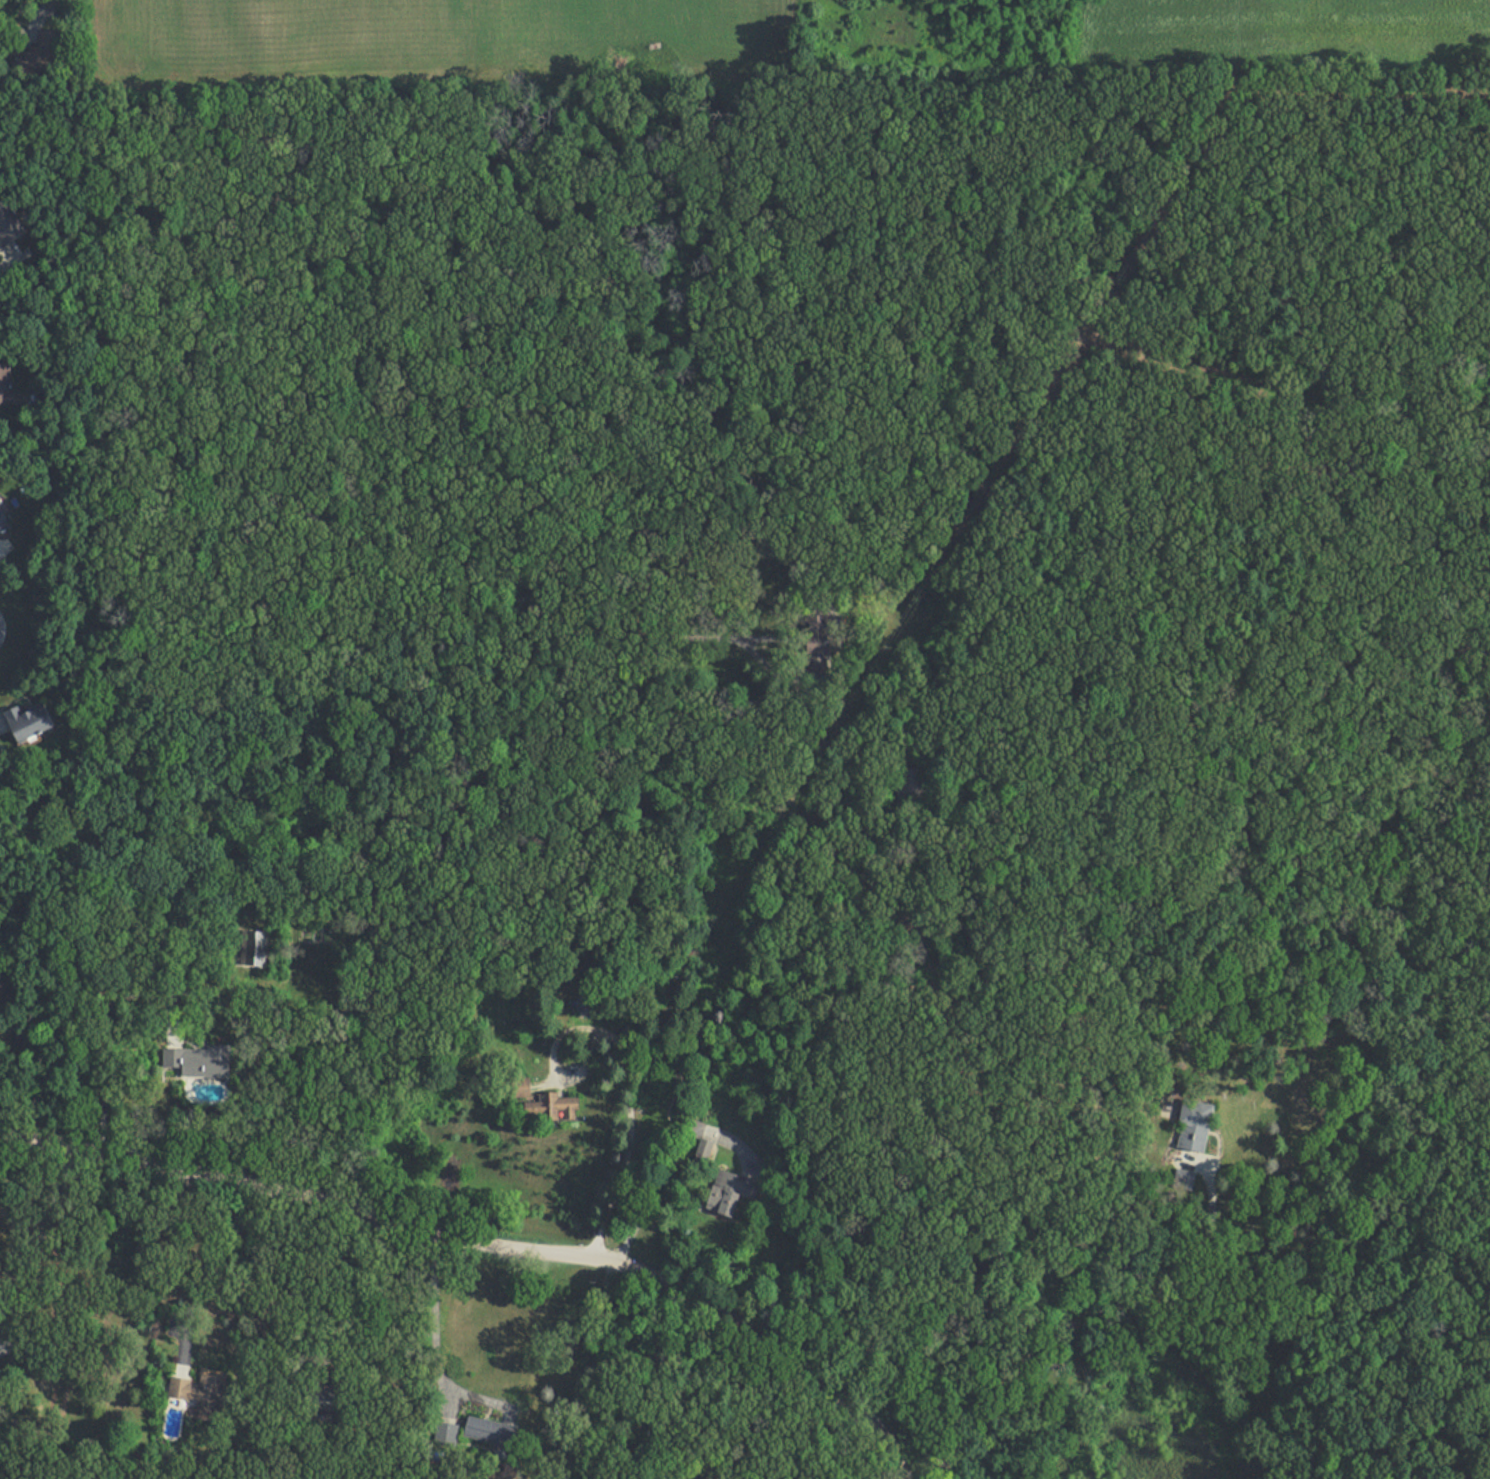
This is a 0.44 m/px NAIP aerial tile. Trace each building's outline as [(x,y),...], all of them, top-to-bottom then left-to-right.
[(23,234),(4,196),(0,198),(0,245),(23,234)] [(0,361),(0,404),(12,403),(6,360),(0,361)] [(801,614),(801,652),(822,652),(822,614),(801,614)] [(55,728),(46,706),(23,715),(18,705),(5,711),(18,743),(55,728)] [(225,1049),(173,1049),(173,1078),(225,1078),(225,1049)] [(529,1097),(529,1078),(514,1078),(514,1097),(529,1097)] [(577,1120),(577,1096),(558,1096),(558,1092),(539,1092),(539,1120),(577,1120)] [(1207,1153),(1214,1105),(1183,1100),(1176,1148),(1207,1153)] [(760,1183),(717,1169),(704,1209),(732,1218),(739,1196),(754,1201),(760,1183)] [(184,1399),(187,1377),(168,1375),(165,1398),(184,1399)] [(334,1416),(342,1393),(319,1385),(311,1409),(334,1416)] [(488,1443),(488,1418),(465,1418),(465,1443),(488,1443)]
